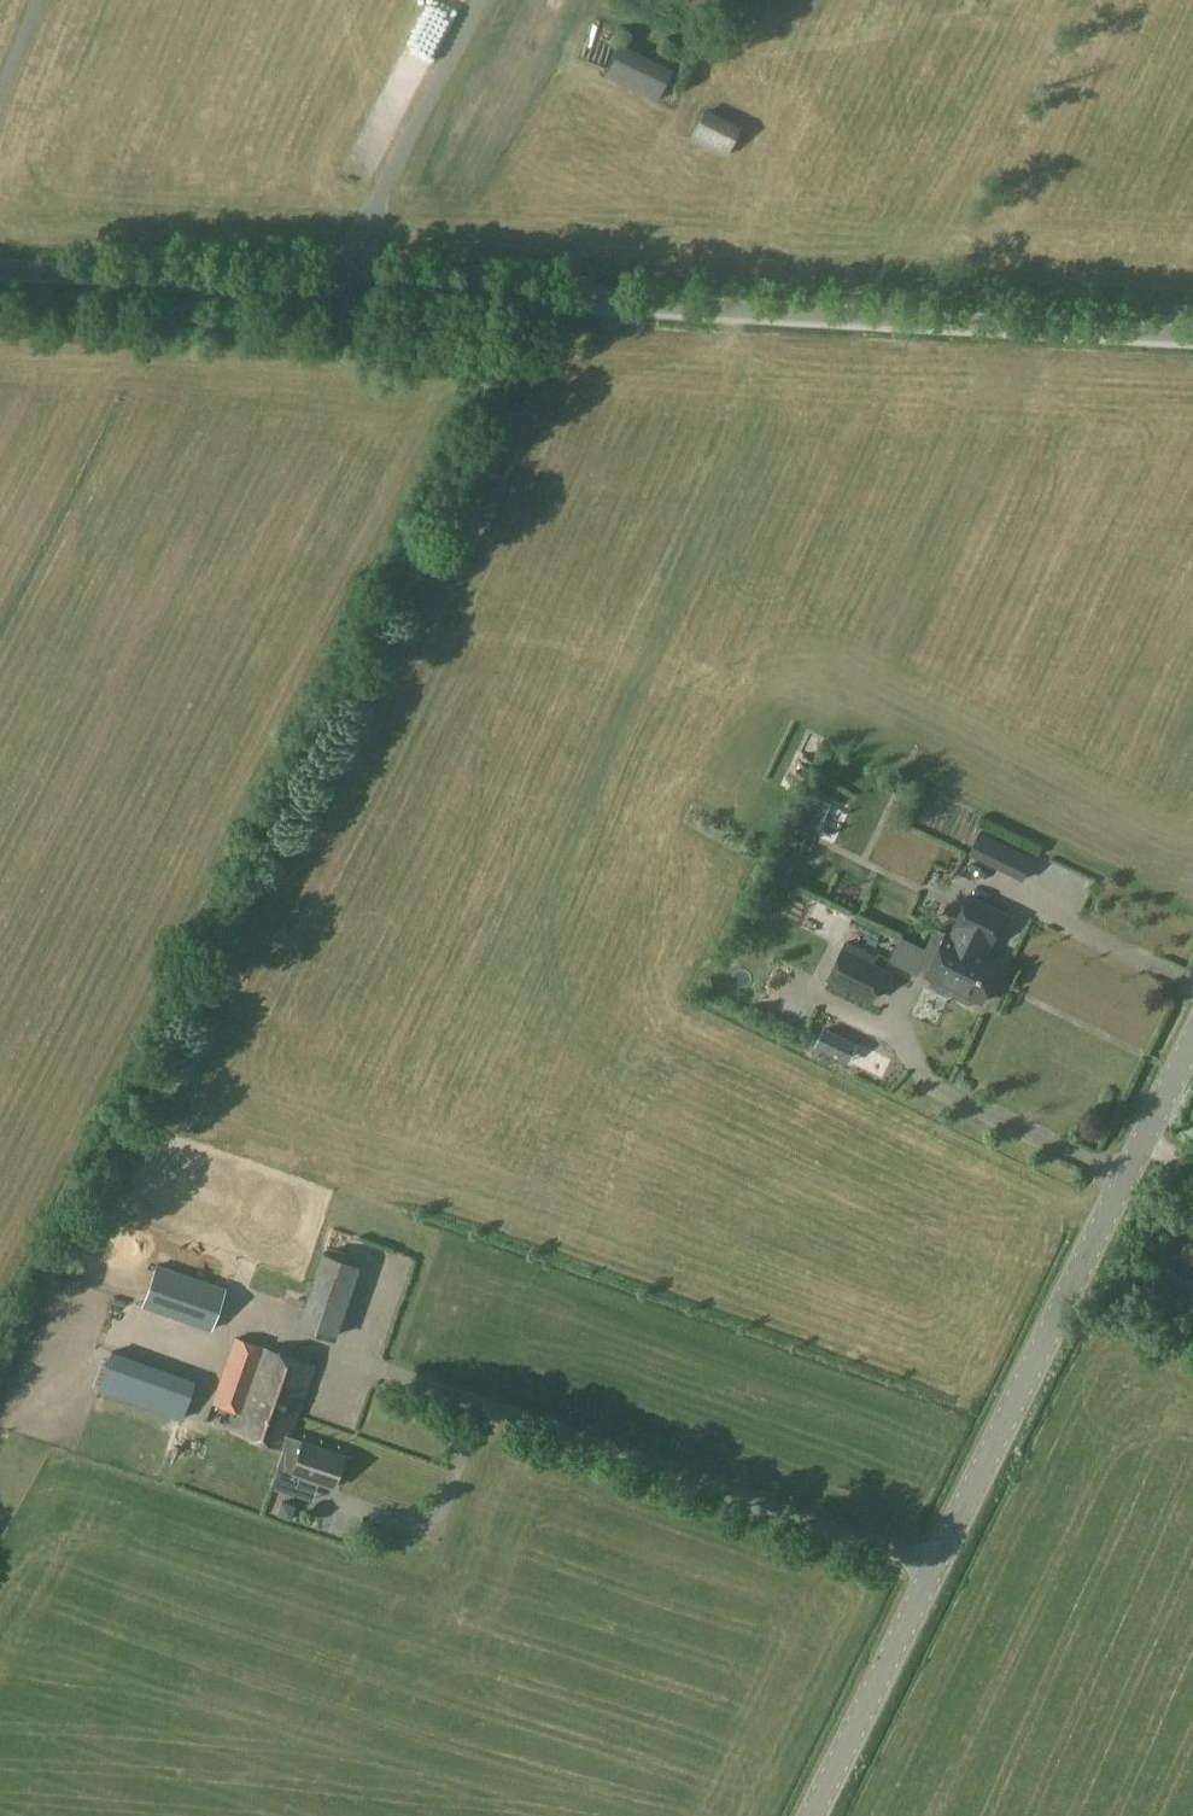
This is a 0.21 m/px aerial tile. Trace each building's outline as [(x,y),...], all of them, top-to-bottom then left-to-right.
[(604,75),(656,100),(672,69),(620,43),(604,75)] [(740,126),(705,108),(690,137),(726,155),(740,126)] [(810,793),(794,827),(816,837),(832,804),(810,793)] [(1008,844),(997,867),(1024,880),(1034,857),(1008,844)] [(950,923),(948,885),(921,887),(923,924),(950,923)] [(937,928),(927,949),(993,981),(1003,961),(986,952),(991,941),(993,942),(1006,914),(969,896),(956,924),(958,925),(952,936),(937,928)] [(902,937),(891,960),(917,973),(918,970),(934,978),(932,981),(933,986),(946,992),(950,990),(951,987),(958,990),(957,994),(958,998),(970,1004),(974,1002),(976,999),(983,1002),(993,981),(927,949),(902,937)] [(843,950),(829,978),(873,999),(886,971),(843,950)] [(324,1337),(345,1263),(315,1254),(294,1328),(324,1337)] [(140,1306),(210,1330),(224,1288),(155,1264),(140,1306)] [(284,1445),(287,1436),(311,1364),(234,1337),(212,1402),(241,1412),(236,1429),(284,1445)] [(180,1415),(192,1381),(117,1356),(105,1389),(180,1415)] [(343,1455),(287,1436),(284,1445),(298,1450),(290,1474),(332,1488),(343,1455)] [(281,1501),(276,1515),(290,1520),(295,1506),(281,1501)] [(335,1515),(330,1533),(343,1537),(348,1519),(335,1515)]
